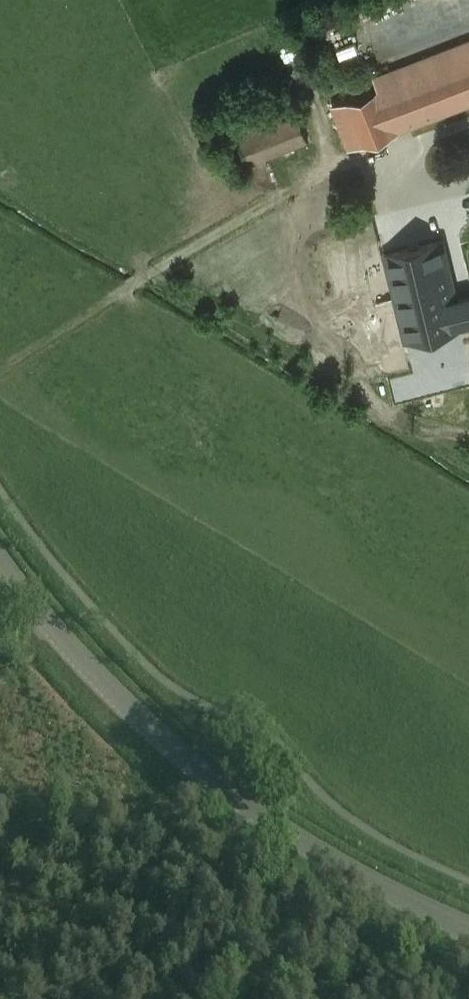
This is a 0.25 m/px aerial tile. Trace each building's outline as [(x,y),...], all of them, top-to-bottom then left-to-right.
[(448,45),(454,59),(333,104),(349,147),(398,129),(398,128),(468,101),(468,38),(448,45)] [(298,116),(238,139),(247,163),(306,140),(298,116)] [(397,299),(453,286),(442,240),(386,253),(397,299)] [(453,286),(397,299),(406,339),(462,325),(456,299),(453,286)] [(456,299),(462,322),(468,320),(468,296),(456,299)]
